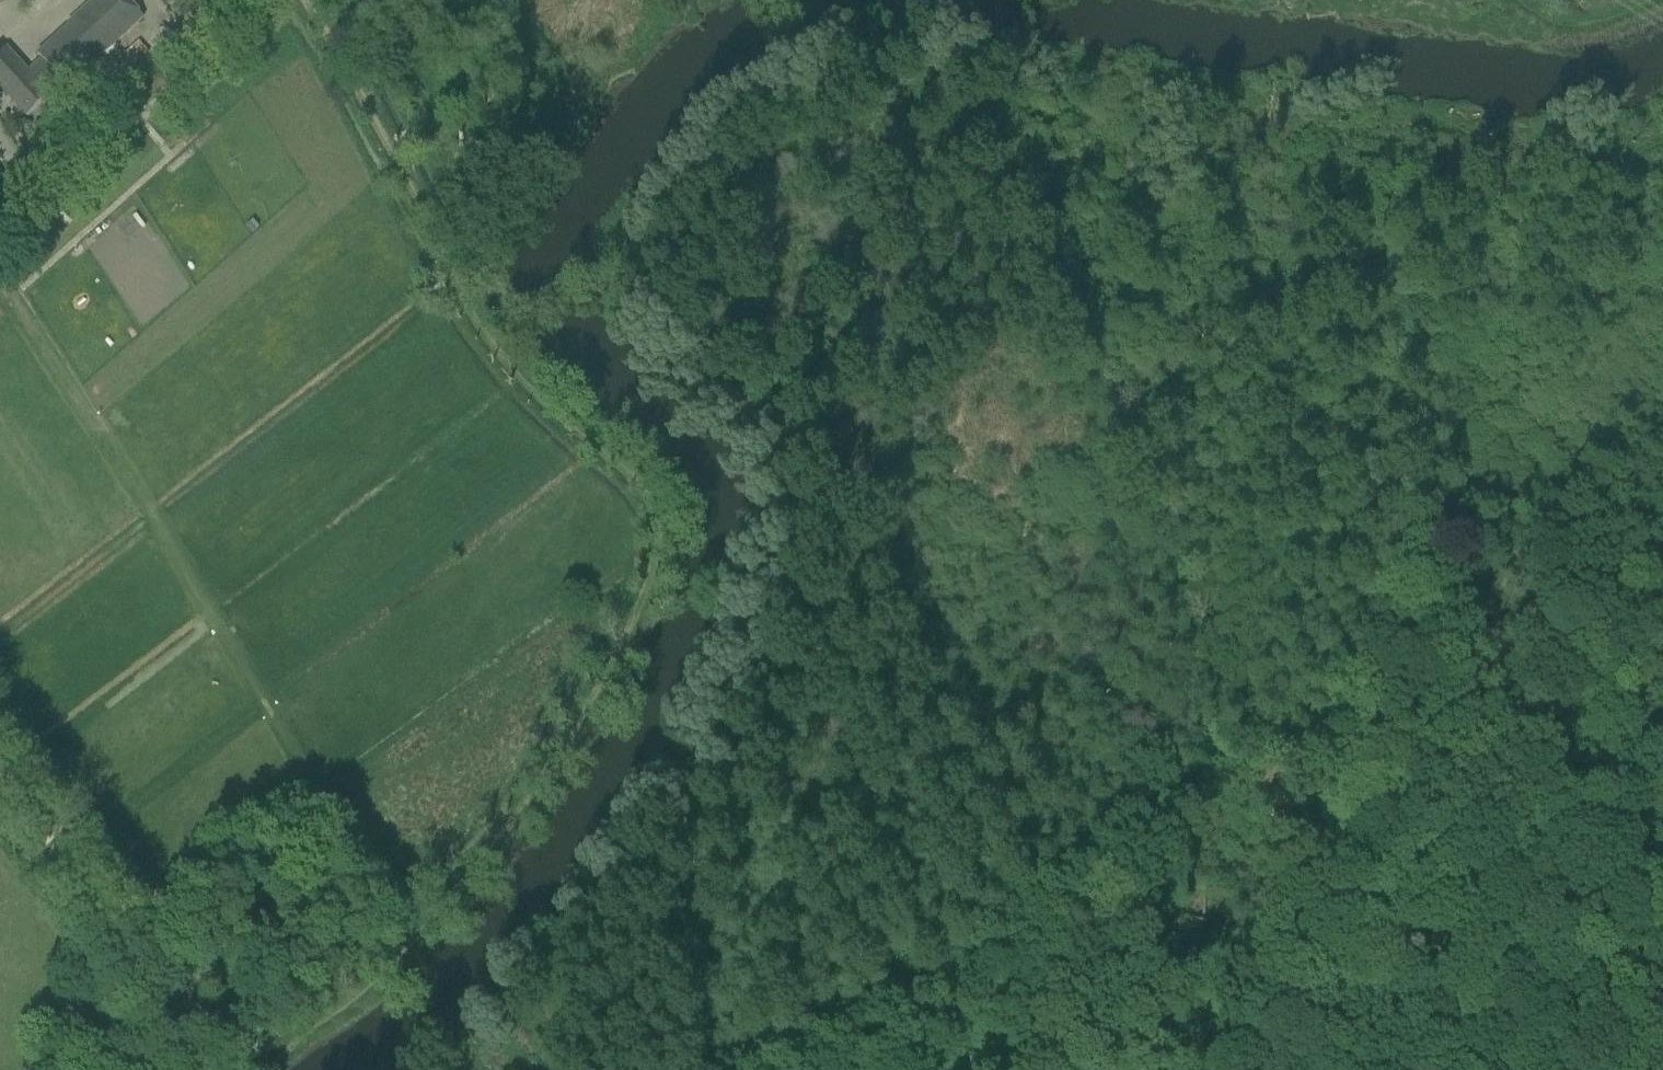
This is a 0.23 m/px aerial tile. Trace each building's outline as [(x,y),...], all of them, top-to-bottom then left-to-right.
[(29,72),(7,47),(0,53),(0,85),(28,116),(50,95),(64,82),(68,86),(77,78),(144,17),(128,0),(98,0),(38,54),(43,59),(29,72)] [(181,10),(191,21),(202,11),(192,0),(181,10)] [(77,78),(68,86),(77,96),(86,88),(77,78)]
